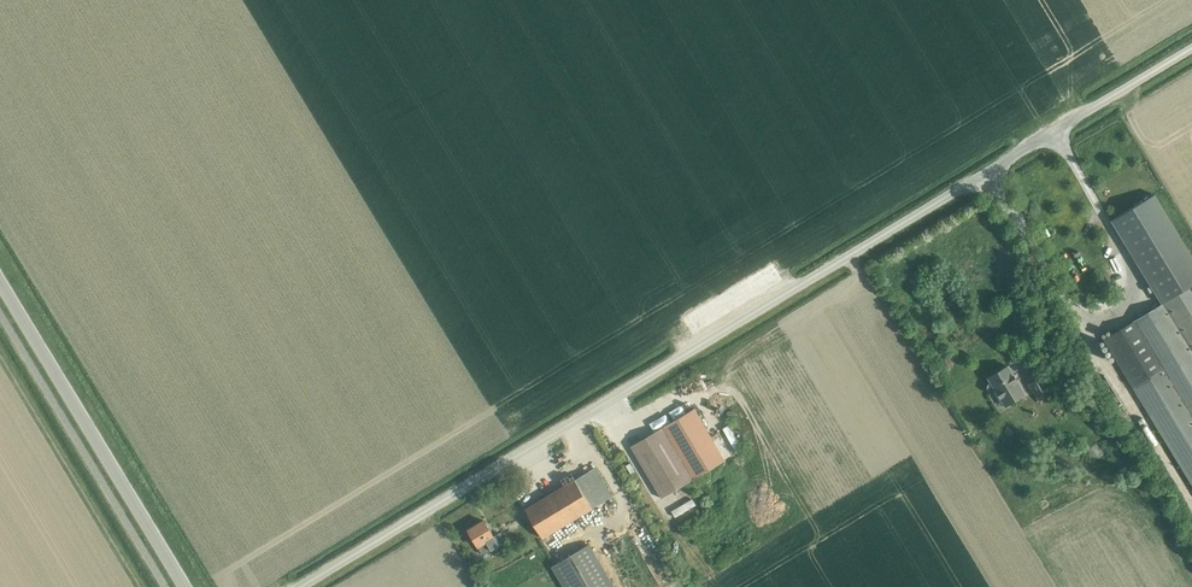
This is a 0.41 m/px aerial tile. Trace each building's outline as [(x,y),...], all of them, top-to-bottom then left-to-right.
[(1112,223),(1161,304),(1191,285),(1191,257),(1155,196),(1112,223)] [(1105,338),(1191,482),(1191,285),(1105,338)] [(996,390),(1005,405),(1025,393),(1008,366),(989,377),(991,382),(989,383),(988,385),(987,388),(988,390),(991,391),(994,391),(996,390)] [(1051,392),(1042,376),(1029,384),(1039,399),(1051,392)] [(726,460),(694,408),(631,446),(662,498),(726,460)] [(543,538),(606,500),(612,496),(595,468),(525,510),(543,538)] [(505,542),(500,533),(493,537),(483,521),(468,530),(483,555),(505,542)] [(590,543),(553,567),(564,586),(615,586),(590,543)]
